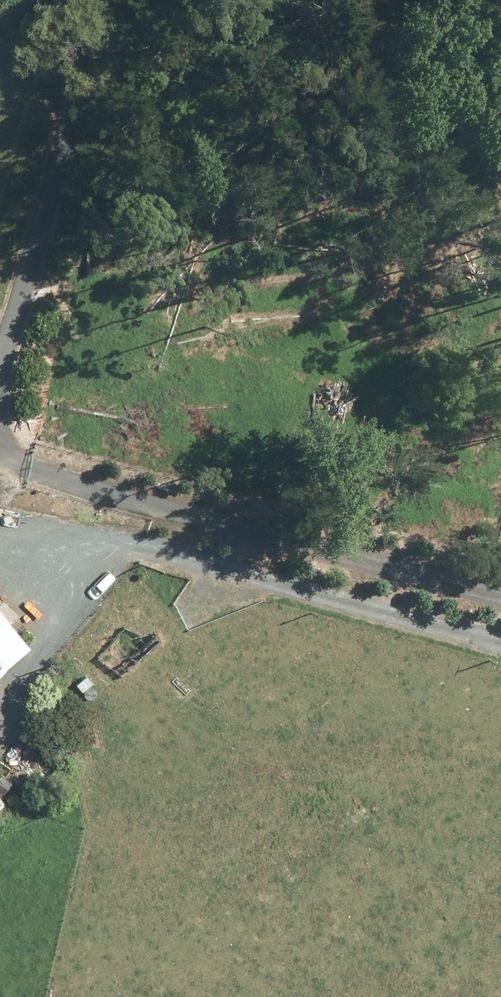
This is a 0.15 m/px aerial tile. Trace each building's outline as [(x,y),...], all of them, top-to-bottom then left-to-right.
[(25,648),(0,618),(0,669),(25,648)]
